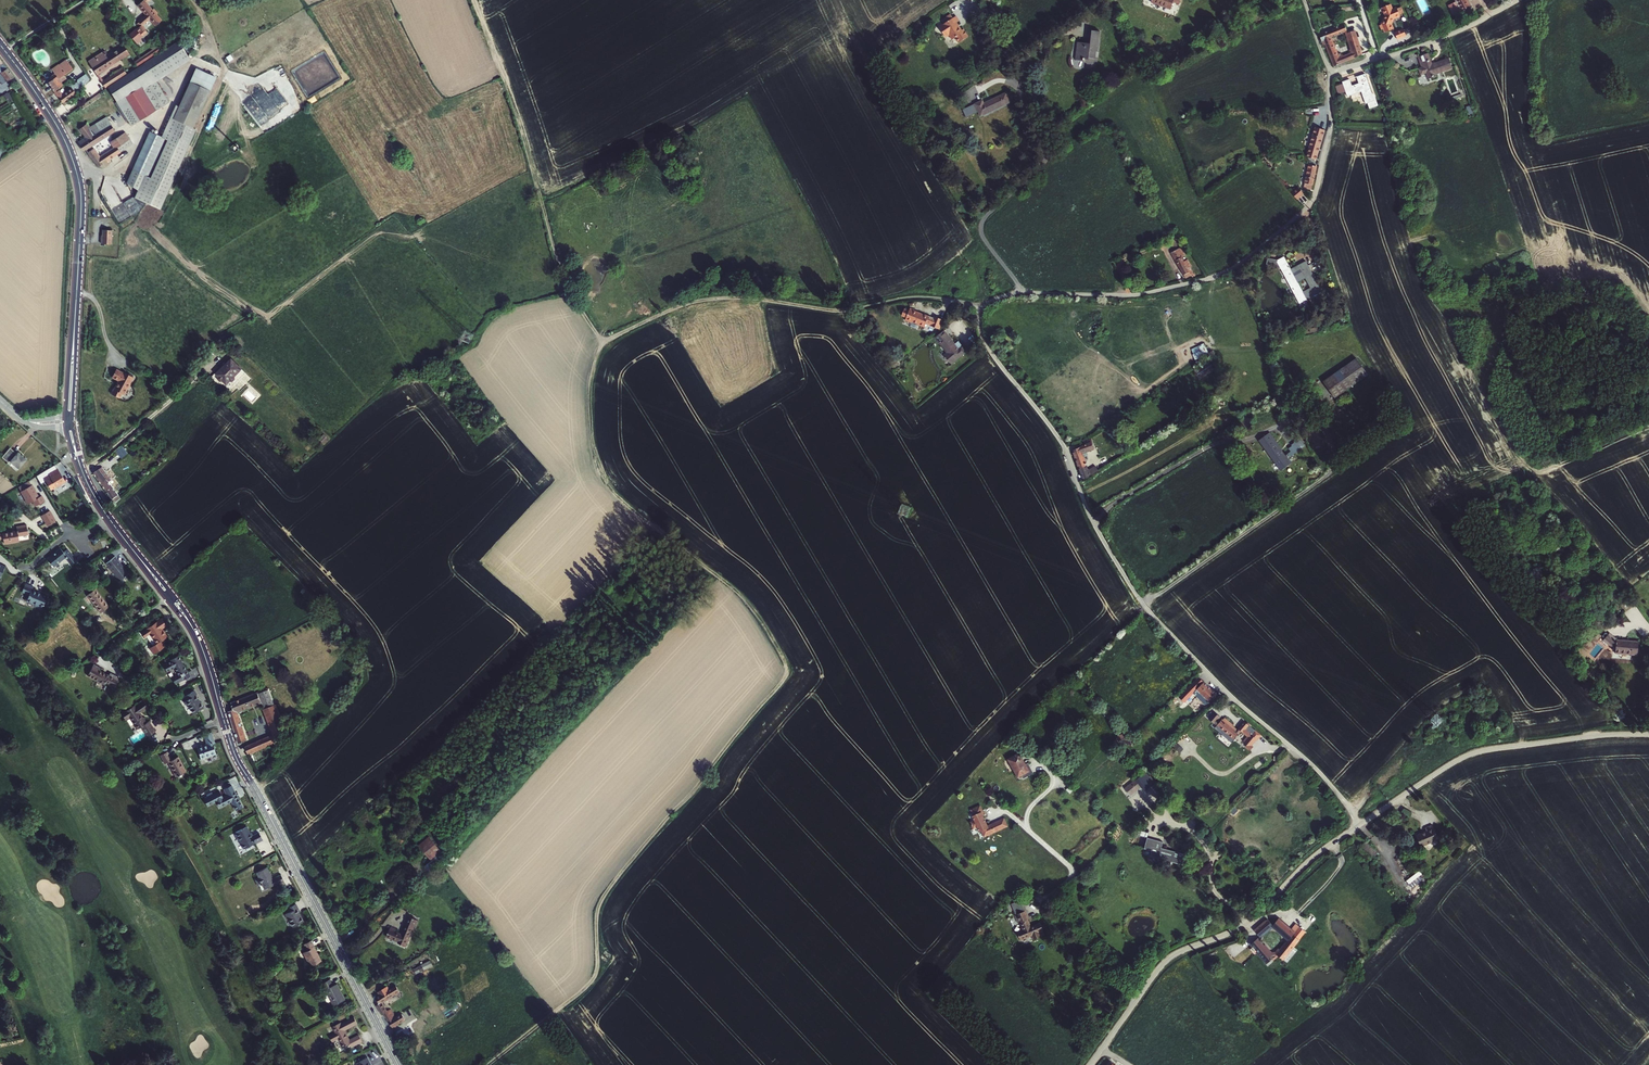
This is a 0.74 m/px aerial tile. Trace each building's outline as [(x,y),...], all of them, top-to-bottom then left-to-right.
[(149,19),(155,26),(161,21),(156,15),(158,14),(153,9),(152,10),(145,3),(143,0),(137,6),(146,15),(147,16),(144,19),(143,17),(138,22),(139,23),(137,24),(139,27),(138,29),(140,32),(142,34),(143,33),(146,30),(142,26),(149,19)] [(1173,2),(1179,4),(1180,0),(1151,0),(1151,1),(1151,2),(1170,9),(1173,2)] [(1462,10),(1470,6),(1467,0),(1457,0),(1462,10)] [(1385,7),(1382,8),(1385,16),(1382,25),(1380,26),(1382,30),(1384,30),(1385,33),(1393,30),(1391,25),(1393,20),(1400,17),(1399,16),(1397,10),(1396,9),(1392,10),(1390,5),(1387,6),(1385,6),(1385,7)] [(959,20),(956,16),(947,22),(946,21),(942,23),(943,24),(939,26),(945,36),(949,33),(953,39),(955,37),(959,42),(968,36),(963,28),(962,29),(961,30),(956,22),(957,22),(959,20)] [(1352,52),(1343,56),(1338,58),(1330,37),(1346,31),(1344,25),(1319,34),(1321,40),(1323,45),(1325,44),(1334,66),(1340,63),(1345,61),(1361,54),(1354,30),(1346,33),(1352,52)] [(1100,31),(1089,30),(1088,43),(1078,42),(1075,60),(1084,61),(1084,58),(1088,59),(1089,57),(1098,58),(1099,51),(1098,51),(1100,31)] [(1394,34),(1397,40),(1406,36),(1403,30),(1394,34)] [(98,74),(129,54),(124,46),(106,57),(103,52),(95,57),(98,62),(91,67),(98,77),(100,76),(98,74)] [(160,51),(157,48),(140,59),(143,63),(160,51)] [(1426,72),(1428,79),(1436,76),(1435,74),(1441,71),(1452,68),(1448,58),(1432,64),(1428,53),(1418,57),(1421,67),(1418,68),(1420,74),(1426,72)] [(98,62),(95,57),(88,62),(91,67),(98,62)] [(8,82),(14,77),(0,59),(0,70),(8,82)] [(48,83),(55,92),(63,85),(59,80),(73,69),(69,64),(66,60),(59,65),(61,69),(54,74),(56,77),(51,81),(48,83)] [(1370,67),(1364,69),(1365,74),(1369,72),(1370,75),(1373,74),(1370,67)] [(103,81),(102,79),(100,81),(105,88),(126,74),(122,68),(113,74),(114,74),(103,81)] [(83,86),(91,80),(87,73),(78,79),(83,86)] [(1365,74),(1358,76),(1361,84),(1352,87),(1351,85),(1349,79),(1342,81),(1347,96),(1362,91),(1366,103),(1367,103),(1369,108),(1378,105),(1374,93),(1372,94),(1365,74)] [(1358,83),(1351,85),(1352,87),(1361,84),(1358,76),(1356,77),(1358,83)] [(155,79),(141,87),(155,111),(170,102),(155,79)] [(208,90),(188,82),(171,119),(173,119),(191,127),(208,90)] [(131,126),(155,111),(141,87),(116,103),(128,122),(131,126)] [(59,98),(63,103),(77,94),(73,88),(61,96),(59,98)] [(981,110),(983,115),(1010,102),(1006,93),(984,103),(982,100),(974,104),(977,110),(977,111),(977,112),(978,112),(981,110)] [(126,123),(128,122),(116,103),(115,104),(126,123)] [(107,118),(91,128),(89,129),(86,125),(80,129),(86,137),(79,143),(83,151),(115,131),(107,118)] [(167,140),(182,147),(191,127),(173,119),(164,138),(167,140)] [(1324,130),(1315,127),(1309,145),(1311,146),(1307,157),(1315,159),(1324,130)] [(133,144),(125,132),(118,137),(117,136),(112,140),(112,141),(113,142),(116,147),(114,148),(111,143),(96,153),(93,149),(87,153),(93,159),(99,166),(101,165),(103,168),(109,164),(107,161),(120,153),(133,144)] [(164,138),(150,132),(132,170),(150,178),(167,140),(164,138)] [(1317,166),(1309,165),(1303,188),(1311,190),(1317,166)] [(1295,193),(1293,195),(1297,199),(1303,194),(1297,187),(1293,190),(1295,193)] [(121,222),(132,216),(125,203),(113,210),(121,222)] [(112,230),(102,229),(102,235),(102,237),(101,237),(101,243),(111,244),(112,230)] [(1180,248),(1171,253),(1185,279),(1191,275),(1193,274),(1190,268),(1191,267),(1187,260),(1183,262),(1181,258),(1184,256),(1180,248)] [(1284,256),(1276,261),(1279,266),(1287,262),(1284,256)] [(1299,303),(1307,299),(1303,291),(1302,289),(1298,282),(1294,276),(1290,269),(1287,262),(1279,266),(1276,261),(1276,260),(1268,258),(1266,266),(1280,269),(1299,303)] [(1322,291),(1306,261),(1297,265),(1301,272),(1294,276),(1298,282),(1305,279),(1310,287),(1303,291),(1307,299),(1322,291)] [(1297,265),(1290,269),(1294,276),(1301,272),(1297,265)] [(909,310),(905,309),(901,317),(906,318),(905,321),(912,324),(912,323),(918,325),(924,328),(926,324),(930,325),(930,326),(939,330),(943,320),(934,316),(933,318),(923,314),(914,311),(914,310),(910,308),(909,310)] [(944,330),(934,339),(946,353),(943,355),(952,365),(967,352),(958,341),(955,344),(944,330)] [(1204,344),(1191,350),(1194,356),(1207,350),(1204,344)] [(1356,359),(1323,382),(1335,399),(1368,375),(1356,359)] [(221,380),(223,380),(227,384),(230,380),(233,381),(235,379),(235,376),(241,369),(232,360),(217,375),(219,376),(219,379),(221,380)] [(1215,370),(1209,362),(1195,372),(1199,377),(1208,371),(1210,373),(1215,370)] [(115,369),(111,377),(118,380),(116,383),(117,383),(115,387),(114,387),(113,389),(113,388),(110,393),(118,398),(121,393),(123,394),(127,388),(130,383),(129,383),(132,376),(123,371),(122,373),(115,369)] [(1286,455),(1270,432),(1259,441),(1281,471),(1292,463),(1289,459),(1289,458),(1287,455),(1286,456),(1286,455)] [(328,439),(324,435),(320,439),(324,443),(328,439)] [(1287,455),(1289,458),(1306,446),(1305,446),(1306,445),(1299,437),(1297,439),(1297,440),(1293,442),(1294,443),(1291,445),(1292,446),(1288,449),(1291,452),(1286,455),(1286,456),(1287,455)] [(1094,450),(1091,442),(1085,444),(1085,445),(1080,447),(1080,448),(1072,451),(1083,481),(1087,479),(1091,476),(1090,474),(1089,474),(1088,472),(1089,472),(1089,470),(1089,469),(1088,469),(1087,468),(1086,468),(1086,466),(1085,465),(1085,463),(1086,463),(1083,454),(1094,450)] [(123,446),(117,451),(123,458),(130,453),(123,446)] [(27,460),(17,452),(16,453),(10,448),(2,457),(8,462),(9,461),(19,469),(27,460)] [(58,469),(58,468),(57,468),(55,464),(37,476),(42,484),(47,481),(52,489),(57,486),(57,487),(66,481),(60,472),(58,469)] [(1095,466),(1089,470),(1089,472),(1088,472),(1089,474),(1090,474),(1091,476),(1099,471),(1095,466)] [(93,474),(115,502),(121,497),(109,482),(112,480),(102,467),(93,474)] [(29,480),(20,486),(30,503),(35,500),(37,505),(45,500),(42,495),(39,497),(32,484),(32,485),(29,480)] [(56,521),(50,511),(42,515),(48,526),(56,521)] [(0,533),(0,539),(3,538),(4,543),(19,541),(19,536),(28,534),(27,525),(17,526),(17,531),(0,533)] [(97,534),(92,538),(96,544),(101,539),(97,534)] [(60,548),(46,558),(53,567),(65,558),(72,568),(78,563),(67,549),(63,552),(60,548)] [(114,557),(106,564),(119,581),(128,574),(114,557)] [(33,587),(26,583),(22,592),(27,594),(27,595),(29,596),(27,601),(43,608),(47,596),(41,593),(41,594),(37,593),(37,592),(32,590),(33,587)] [(100,612),(108,606),(95,589),(87,595),(97,608),(100,612)] [(161,618),(141,632),(143,637),(149,633),(156,643),(150,648),(154,654),(165,645),(162,640),(167,636),(161,628),(166,625),(161,618)] [(1637,655),(1638,641),(1617,639),(1617,638),(1615,638),(1609,633),(1603,640),(1609,646),(1610,645),(1612,646),(1616,646),(1615,653),(1637,655)] [(186,670),(180,660),(181,660),(178,655),(170,660),(171,661),(163,665),(167,672),(174,667),(179,675),(180,674),(183,680),(190,676),(187,669),(186,670)] [(153,656),(142,663),(145,667),(155,659),(153,656)] [(100,667),(93,664),(87,676),(105,685),(106,682),(114,687),(119,678),(110,673),(109,675),(99,670),(100,667)] [(1196,689),(1208,701),(1216,693),(1214,692),(1212,690),(1210,688),(1210,687),(1208,685),(1208,686),(1206,684),(1205,682),(1204,682),(1203,681),(1198,677),(1179,697),(1185,703),(1193,693),(1193,692),(1196,689)] [(1193,692),(1193,693),(1205,705),(1208,701),(1196,689),(1193,692)] [(262,703),(264,709),(275,705),(270,690),(258,694),(262,703)] [(184,697),(186,701),(184,702),(187,707),(188,706),(193,714),(203,707),(196,696),(197,695),(194,691),(184,697)] [(229,713),(239,744),(247,741),(239,714),(236,715),(236,712),(262,703),(258,694),(258,693),(231,703),(234,709),(229,711),(229,713)] [(142,711),(143,712),(148,708),(144,702),(135,708),(135,707),(134,705),(129,708),(128,707),(120,713),(125,721),(128,718),(129,718),(134,725),(136,723),(140,728),(142,727),(143,729),(147,737),(156,731),(149,721),(147,722),(143,718),(142,718),(139,713),(142,711)] [(249,755),(276,743),(277,744),(288,739),(275,705),(264,709),(273,734),(245,747),(249,755)] [(1237,729),(1233,726),(1234,725),(1225,717),(1223,719),(1222,718),(1219,721),(1218,720),(1221,717),(1214,711),(1208,718),(1216,726),(1216,727),(1222,732),(1223,731),(1233,739),(1238,733),(1236,731),(1237,729)] [(129,718),(128,718),(137,730),(140,728),(136,723),(134,725),(129,718)] [(1244,721),(1237,729),(1236,731),(1238,733),(1239,735),(1241,732),(1246,736),(1243,741),(1246,744),(1245,746),(1250,750),(1253,746),(1252,745),(1256,740),(1257,741),(1262,735),(1255,729),(1251,734),(1250,733),(1248,731),(1250,726),(1244,721)] [(1132,743),(1129,736),(1125,738),(1120,741),(1123,747),(1132,743)] [(206,749),(196,752),(199,764),(214,759),(212,750),(214,749),(210,737),(203,740),(206,749)] [(192,739),(183,743),(185,748),(194,745),(192,739)] [(1184,749),(1177,743),(1173,747),(1180,753),(1184,749)] [(1031,769),(1027,763),(1025,764),(1024,764),(1025,763),(1023,759),(1022,760),(1021,758),(1023,757),(1020,751),(1015,754),(1016,755),(1009,759),(1013,766),(1014,765),(1016,769),(1015,769),(1015,770),(1018,776),(1022,775),(1023,777),(1027,775),(1025,772),(1031,769)] [(163,768),(167,767),(175,782),(185,777),(177,761),(170,765),(166,757),(159,760),(163,768)] [(1138,770),(1141,768),(1136,760),(1132,762),(1138,770)] [(1034,773),(1032,769),(1031,769),(1025,772),(1027,775),(1023,777),(1024,778),(1034,773)] [(1146,771),(1135,780),(1141,787),(1145,792),(1156,782),(1150,775),(1149,776),(1146,771)] [(1135,780),(1135,779),(1124,788),(1130,796),(1141,787),(1135,780)] [(242,812),(231,790),(223,795),(227,800),(222,803),(219,796),(203,805),(207,812),(216,807),(219,813),(231,807),(235,816),(242,812)] [(984,831),(986,836),(990,834),(997,831),(993,824),(988,826),(983,815),(986,814),(981,805),(972,810),(975,815),(974,816),(976,820),(972,822),(975,828),(979,827),(982,832),(984,831)] [(998,822),(1002,829),(1009,825),(1006,818),(998,822)] [(993,824),(997,831),(1002,829),(998,822),(993,824)] [(1426,831),(1416,835),(1421,847),(1438,840),(1432,825),(1425,828),(1426,831)] [(1137,836),(1147,838),(1147,837),(1148,833),(1139,830),(1137,836)] [(252,842),(246,832),(235,837),(244,854),(255,848),(256,849),(263,845),(259,838),(252,842)] [(429,836),(418,845),(432,860),(442,851),(429,836)] [(1150,856),(1154,857),(1158,858),(1157,862),(1170,865),(1171,862),(1183,865),(1186,855),(1161,848),(1163,842),(1147,837),(1147,838),(1144,848),(1152,851),(1150,856)] [(1367,840),(1361,845),(1372,858),(1378,852),(1367,840)] [(1419,871),(1406,881),(1408,884),(1422,874),(1419,871)] [(271,882),(272,881),(268,873),(257,878),(260,884),(259,884),(256,886),(259,891),(261,891),(264,890),(266,895),(275,891),(276,892),(285,887),(281,881),(274,884),(273,885),(271,882)] [(1412,888),(1420,882),(1417,878),(1409,884),(1412,888)] [(1025,911),(1021,900),(1011,904),(1016,915),(1025,911)] [(304,927),(299,919),(301,918),(296,909),(287,914),(289,918),(285,920),(288,925),(289,924),(294,933),(304,927)] [(1032,936),(1033,940),(1045,935),(1043,931),(1044,931),(1040,922),(1031,926),(1028,919),(1029,919),(1026,911),(1025,911),(1016,915),(1015,915),(1018,923),(1019,922),(1022,930),(1017,932),(1021,941),(1032,936)] [(396,929),(391,927),(387,937),(399,942),(398,943),(406,946),(410,936),(411,937),(418,921),(409,918),(409,919),(402,934),(395,932),(396,929)] [(1264,920),(1254,930),(1261,939),(1272,928),(1273,930),(1274,929),(1287,940),(1280,949),(1278,948),(1275,952),(1272,952),(1265,945),(1264,945),(1257,938),(1251,944),(1253,946),(1252,948),(1250,949),(1255,955),(1256,953),(1258,952),(1267,963),(1272,959),(1277,955),(1278,956),(1283,960),(1300,940),(1299,940),(1306,932),(1296,923),(1292,928),(1279,918),(1273,925),(1268,919),(1264,920)] [(311,972),(322,967),(318,959),(317,959),(315,955),(315,954),(311,946),(304,950),(307,956),(304,958),(311,972)] [(1258,952),(1256,953),(1266,964),(1267,963),(1258,952)] [(417,974),(433,966),(430,961),(415,968),(417,974)] [(335,1012),(346,1006),(338,990),(334,992),(330,985),(322,989),(326,996),(327,996),(335,1012)] [(387,986),(380,990),(382,993),(379,994),(376,997),(380,1003),(377,1005),(382,1014),(384,1013),(393,1027),(406,1019),(402,1013),(396,1017),(390,1009),(387,1011),(382,1003),(400,992),(396,986),(390,990),(387,986)] [(342,1028),(333,1033),(336,1039),(330,1042),(333,1048),(340,1045),(344,1053),(350,1050),(352,1053),(363,1047),(359,1040),(351,1044),(352,1045),(349,1047),(344,1038),(346,1037),(346,1036),(354,1031),(354,1030),(357,1028),(354,1023),(342,1029),(342,1028)]
